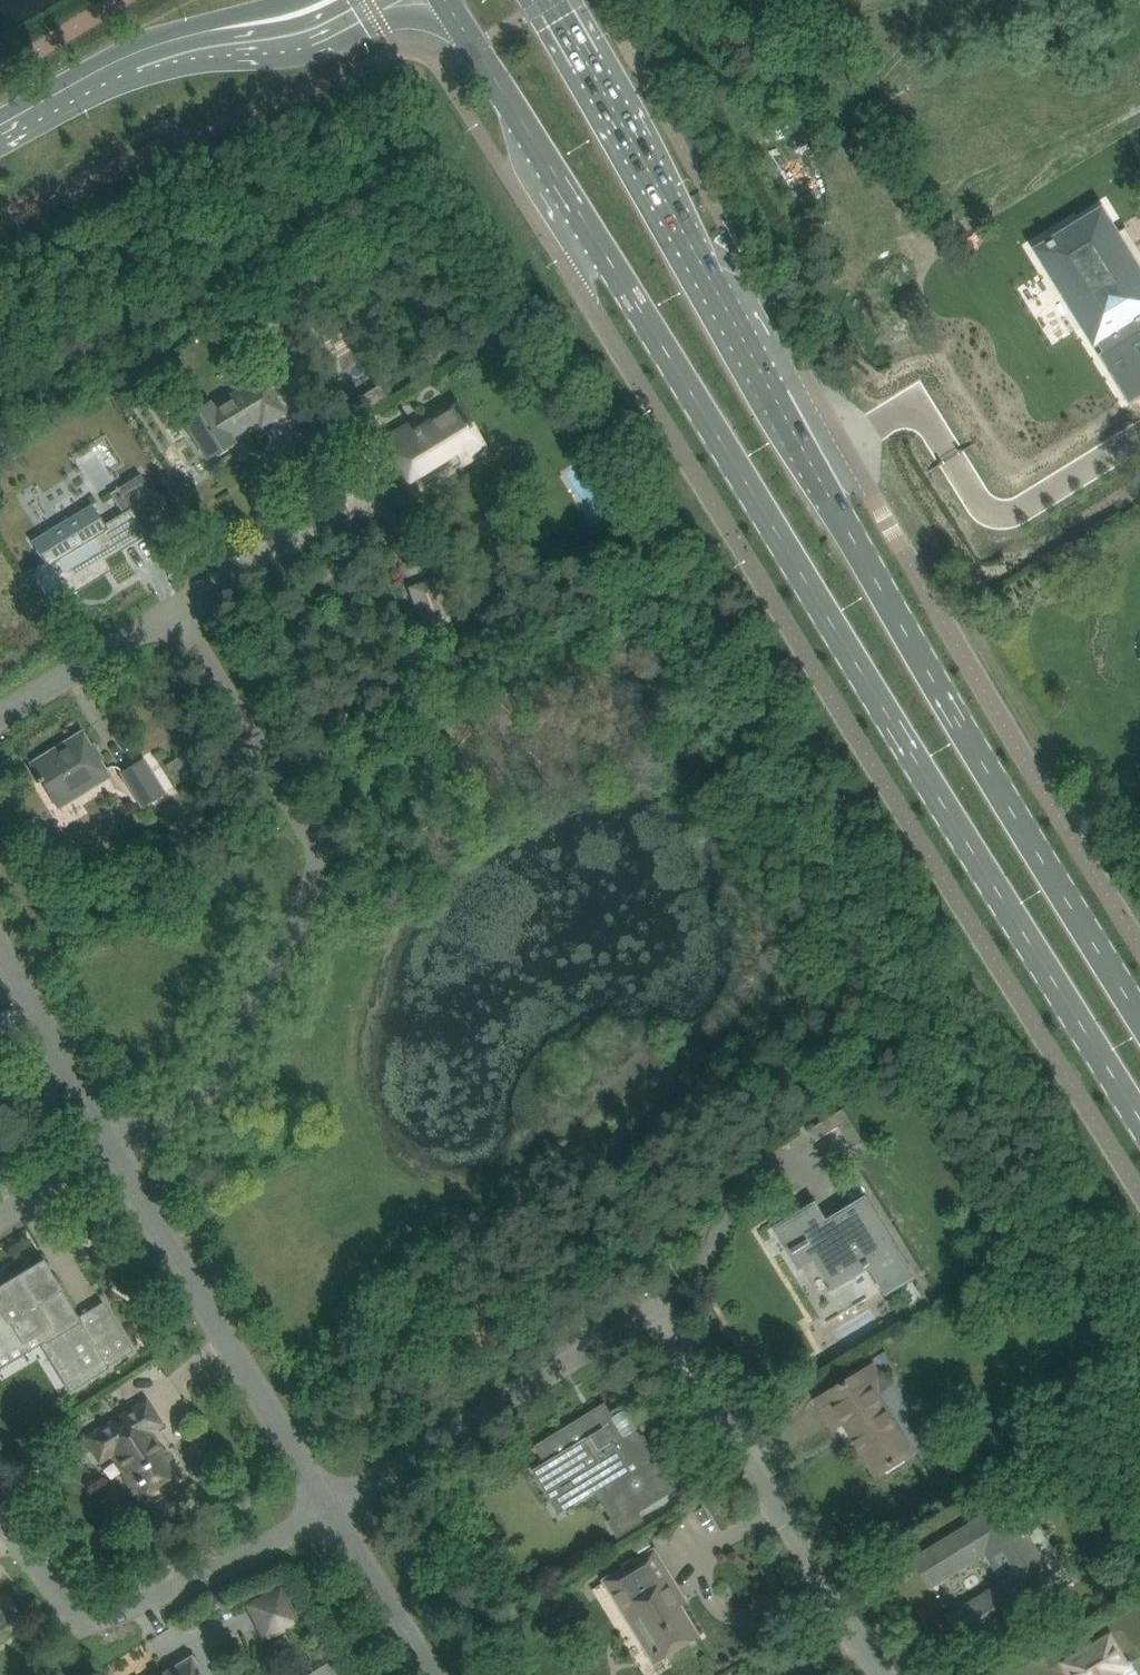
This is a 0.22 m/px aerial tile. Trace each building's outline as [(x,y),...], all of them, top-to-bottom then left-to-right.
[(1139,145),(1139,110),(1126,115),(1137,146),(1139,145)] [(1039,251),(1096,343),(1094,344),(1095,347),(1099,345),(1104,354),(1101,356),(1123,393),(1130,404),(1139,398),(1139,250),(1127,228),(1122,231),(1119,232),(1105,210),(1039,251)] [(184,418),(196,438),(208,457),(233,442),(230,437),(259,419),(262,424),(283,411),(263,378),(212,408),(209,403),(184,418)] [(412,426),(387,441),(409,478),(457,449),(464,460),(483,448),(458,408),(419,432),(417,428),(414,430),(412,426)] [(45,562),(30,571),(52,606),(101,576),(95,566),(107,559),(121,550),(147,534),(154,544),(175,530),(141,474),(120,487),(125,494),(133,507),(126,511),(123,513),(109,522),(96,502),(51,530),(42,535),(32,541),(45,562)] [(451,619),(436,578),(436,577),(409,587),(424,629),(451,619)] [(105,770),(104,769),(81,733),(47,754),(49,757),(45,759),(44,757),(29,766),(37,779),(36,780),(38,783),(43,780),(56,802),(105,770)] [(124,773),(143,805),(164,792),(152,772),(145,759),(124,773)] [(853,1147),(864,1141),(844,1108),(810,1129),(817,1141),(840,1126),(853,1147)] [(815,1206),(779,1229),(794,1254),(808,1245),(819,1261),(835,1286),(854,1274),(870,1265),(888,1293),(915,1276),(898,1248),(869,1201),(868,1199),(838,1218),(841,1224),(830,1230),(827,1224),(815,1206)] [(19,1274),(0,1286),(0,1358),(39,1334),(73,1390),(109,1368),(108,1366),(133,1351),(118,1326),(93,1341),(79,1318),(83,1316),(82,1315),(79,1317),(44,1259),(19,1274)] [(972,1287),(962,1293),(969,1304),(978,1298),(972,1287)] [(863,1373),(838,1388),(819,1400),(835,1427),(845,1421),(877,1474),(912,1453),(863,1373)] [(147,1402),(128,1413),(122,1417),(127,1425),(119,1431),(113,1422),(82,1441),(88,1450),(93,1447),(98,1456),(114,1446),(130,1472),(124,1475),(143,1506),(160,1496),(154,1486),(177,1472),(164,1452),(161,1454),(151,1438),(153,1437),(149,1431),(160,1424),(147,1402)] [(638,1512),(657,1500),(676,1489),(626,1406),(611,1414),(609,1410),(590,1421),(587,1416),(538,1446),(565,1491),(590,1476),(588,1473),(595,1469),(623,1515),(611,1522),(619,1535),(644,1520),(638,1512)] [(935,1549),(916,1561),(931,1585),(959,1568),(957,1564),(993,1542),(1017,1581),(981,1604),(979,1600),(951,1617),(967,1642),(1049,1591),(1041,1579),(1050,1573),(1014,1517),(1006,1522),(998,1510),(935,1549)] [(606,1580),(630,1621),(656,1662),(700,1636),(687,1614),(685,1615),(679,1606),(687,1601),(656,1550),(606,1580)] [(248,1604),(266,1640),(304,1620),(286,1585),(248,1604)] [(9,1623),(0,1609),(0,1628),(9,1623)] [(1067,1664),(1074,1674),(1137,1674),(1131,1664),(1127,1666),(1110,1638),(1087,1652),(1067,1664)] [(191,1657),(167,1672),(169,1674),(167,1674),(202,1674),(191,1657)] [(313,1673),(310,1674),(337,1674),(329,1663),(313,1673)]
